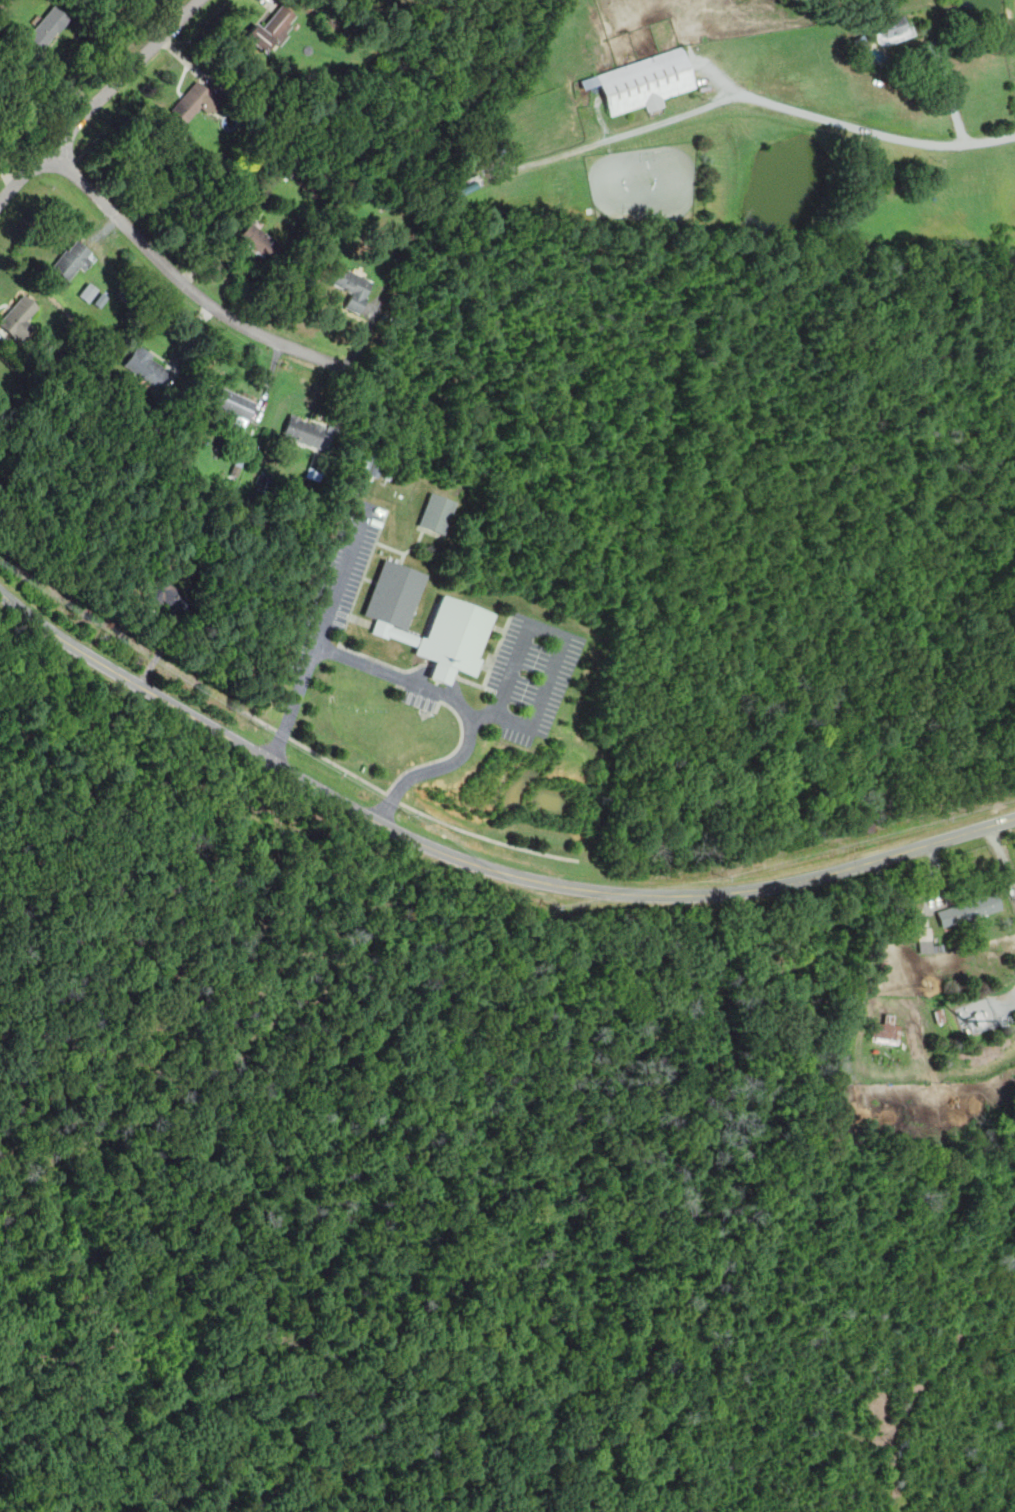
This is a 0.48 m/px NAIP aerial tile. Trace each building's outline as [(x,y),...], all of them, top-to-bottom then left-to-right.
[(296,17),(279,3),(248,39),(265,54),(296,17)] [(68,18),(51,6),(23,42),(39,55),(68,18)] [(906,14),(876,24),(883,46),(914,35),(906,14)] [(587,75),(591,87),(600,85),(609,115),(644,105),(647,113),(663,108),(660,98),(694,88),(683,48),(587,75)] [(211,95),(196,81),(169,110),(184,123),(211,95)] [(265,262),(278,247),(250,223),(237,238),(265,262)] [(81,270),(93,254),(73,239),(51,269),(68,281),(78,268),(81,270)] [(361,301),(371,283),(340,267),(330,285),(361,301)] [(21,342),(32,327),(25,322),(37,307),(20,294),(0,321),(0,327),(21,342)] [(134,347),(122,368),(161,391),(173,370),(134,347)] [(255,403),(220,388),(212,406),(247,422),(255,403)] [(323,426),(287,416),(281,440),(317,450),(323,426)] [(430,491),(417,524),(443,533),(455,500),(430,491)] [(440,597),(425,639),(405,632),(426,573),(383,558),(365,613),(375,617),(370,631),(415,646),(412,654),(432,661),(426,679),(446,686),(451,671),(471,678),(493,616),(440,597)] [(935,912),(941,929),(1001,909),(995,892),(935,912)] [(931,944),(929,927),(917,927),(919,952),(940,951),(939,943),(931,944)] [(884,1025),(874,1023),(869,1040),(896,1047),(902,1028),(891,1025),(892,1020),(885,1019),(884,1025)]
